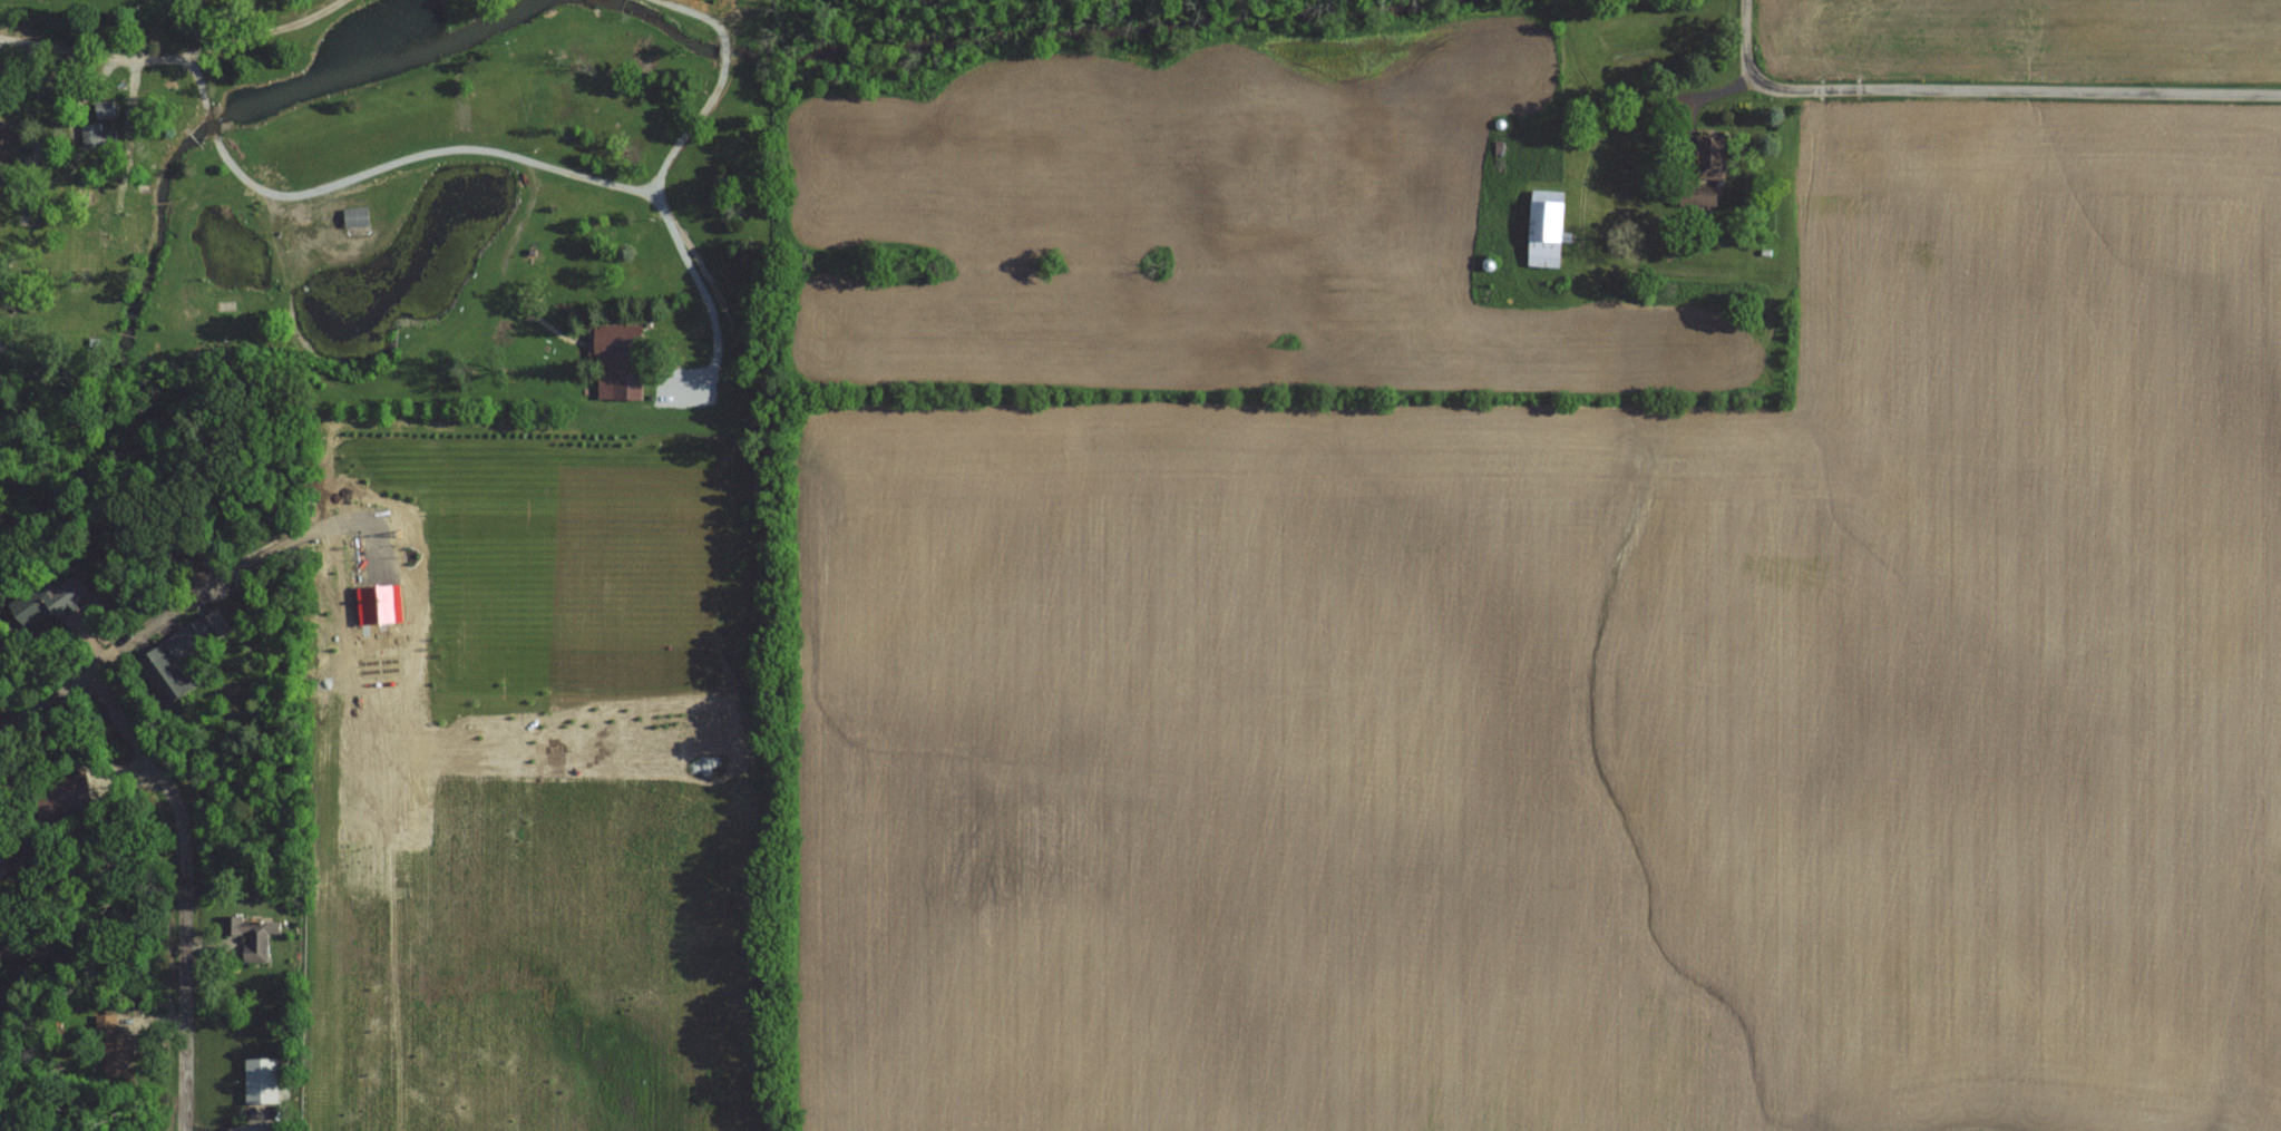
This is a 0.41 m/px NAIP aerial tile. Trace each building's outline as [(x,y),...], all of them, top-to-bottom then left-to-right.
[(635,58),(653,61),(655,47),(638,44),(635,58)] [(94,102),(96,120),(116,117),(113,100),(94,102)] [(82,147),(117,147),(117,132),(101,132),(101,124),(82,124),(82,147)] [(1699,179),(1727,179),(1727,135),(1699,135),(1699,179)] [(1680,206),(1719,206),(1719,187),(1680,187),(1680,206)] [(1567,192),(1534,191),(1532,267),(1565,269),(1567,192)] [(370,227),(370,209),(346,209),(346,227),(370,227)] [(644,401),(644,325),(597,325),(597,401),(644,401)] [(94,595),(80,573),(48,594),(62,615),(87,599),(98,616),(114,605),(104,589),(94,595)] [(166,706),(203,683),(197,673),(187,679),(176,662),(230,629),(218,609),(137,659),(166,706)] [(225,935),(248,935),(247,964),(269,964),(269,922),(244,922),(244,916),(225,916),(225,935)] [(15,957),(15,942),(0,941),(0,956),(15,957)]
